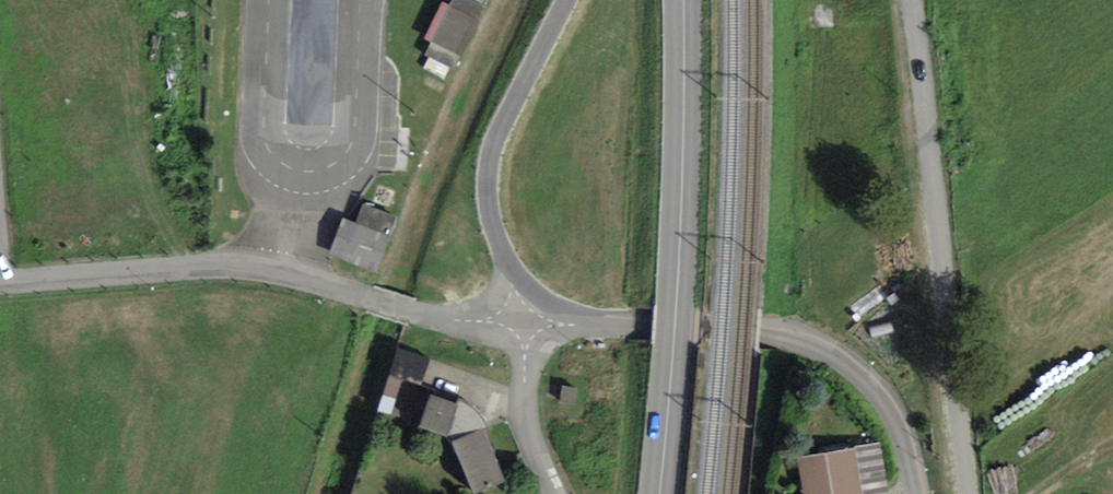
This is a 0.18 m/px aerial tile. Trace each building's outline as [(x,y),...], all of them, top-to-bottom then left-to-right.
[(440,4),(426,38),(458,51),(476,7),(459,0),(452,0),(449,8),(440,4)] [(341,224),(328,257),(370,273),(390,221),(362,210),(355,230),(341,224)] [(412,377),(397,411),(449,434),(471,491),(505,478),(478,407),(412,377)] [(863,487),(883,484),(878,446),(811,455),(817,493),(864,493),(863,487)]
